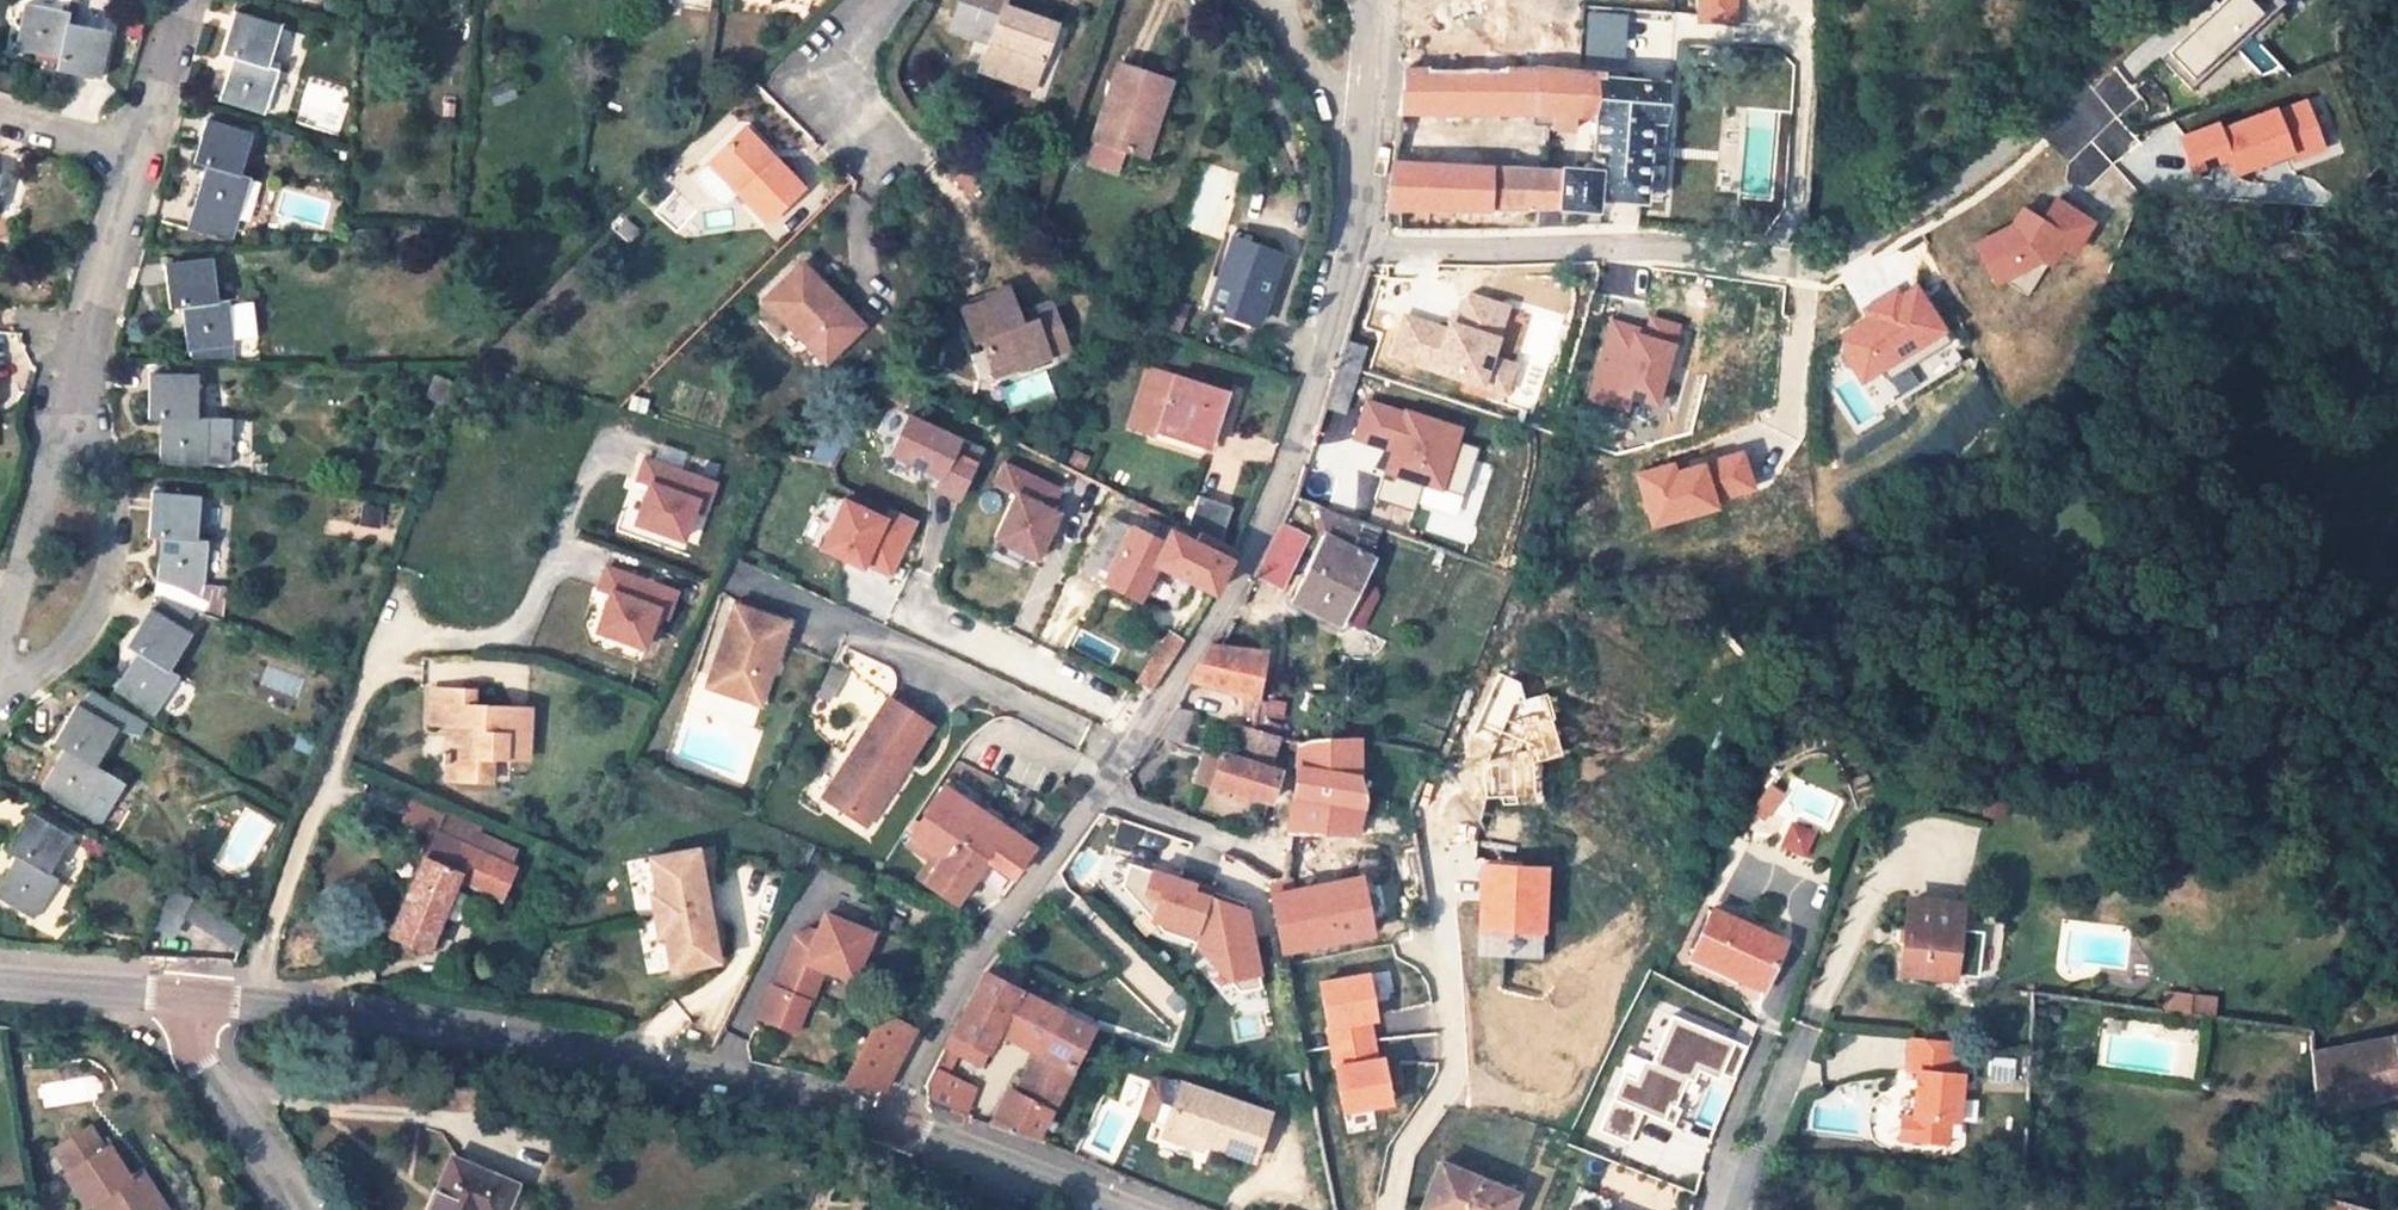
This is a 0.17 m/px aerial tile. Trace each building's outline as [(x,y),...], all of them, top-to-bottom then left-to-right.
[(983,62),(1034,79),(1053,23),(1002,6),(1004,0),(958,0),(954,10),(996,24),(992,35),(983,62)] [(1698,22),(1737,22),(1737,0),(1698,0),(1698,22)] [(2160,59),(2184,85),(2275,0),(2222,0),(2160,59)] [(2282,3),(2279,0),(2275,0),(2184,85),(2190,91),(2282,3)] [(57,57),(54,69),(99,78),(108,30),(66,22),(68,11),(24,2),(14,49),(57,57)] [(950,21),(971,28),(992,35),(996,24),(954,10),(950,21)] [(220,53),(232,56),(219,99),(263,113),(276,69),(267,66),(279,26),(232,11),(220,53)] [(1032,87),(1034,79),(983,62),(980,70),(1032,87)] [(1093,138),(1134,152),(1147,115),(1156,118),(1169,80),(1118,62),(1093,138)] [(1404,67),(1397,111),(1413,111),(1550,112),(1549,127),(1572,130),(1574,114),(1581,115),(1590,71),(1581,70),(1574,69),(1532,65),(1404,67)] [(1661,82),(1637,81),(1599,79),(1599,72),(1590,71),(1581,115),(1595,116),(1592,160),(1591,160),(1587,160),(1584,162),(1582,165),(1582,168),(1561,166),(1561,169),(1559,204),(1592,206),(1593,194),(1641,198),(1648,118),(1659,118),(1661,82)] [(2177,139),(2190,173),(2227,159),(2233,175),(2288,154),(2290,161),(2320,149),(2302,102),(2273,114),(2272,110),(2217,131),(2215,125),(2177,139)] [(1396,122),(1412,122),(1413,111),(1397,111),(1396,122)] [(1144,155),(1156,118),(1147,115),(1134,152),(1144,155)] [(205,165),(192,206),(237,220),(249,177),(239,173),(251,133),(205,120),(193,162),(205,165)] [(738,131),(768,161),(772,157),(742,127),(738,131)] [(738,131),(708,161),(768,221),(802,187),(772,157),(768,161),(738,131)] [(1409,161),(1410,140),(1393,139),(1390,160),(1409,161)] [(1390,160),(1384,205),(1414,205),(1484,204),(1559,204),(1561,169),(1545,168),(1409,161),(1390,160)] [(248,180),(244,219),(259,221),(263,182),(248,180)] [(2009,226),(1973,244),(1992,282),(2016,269),(2012,260),(2029,252),(2046,263),(2057,246),(2068,253),(2088,223),(2053,200),(2044,214),(2039,222),(2023,212),(2020,210),(2009,226)] [(1484,204),(1414,205),(1414,222),(1484,222),(1484,204)] [(2039,222),(2044,214),(2028,204),(2023,212),(2039,222)] [(1279,255),(1230,237),(1206,306),(1255,323),(1279,255)] [(191,350),(193,363),(228,357),(227,345),(232,344),(227,299),(217,300),(212,259),(164,266),(169,308),(181,306),(186,351),(191,350)] [(831,293),(800,262),(762,298),(823,360),(866,318),(836,288),(831,293)] [(994,375),(1048,355),(1044,343),(1063,336),(1049,300),(1016,311),(1006,285),(985,292),(987,299),(960,307),(973,341),(979,338),(994,375)] [(1913,286),(1897,296),(1900,301),(1916,291),(1913,286)] [(1897,296),(1893,289),(1861,309),(1866,317),(1840,333),(1840,350),(1859,381),(1880,368),(1887,379),(1948,341),(1916,291),(1900,301),(1897,296)] [(958,302),(960,307),(987,299),(985,292),(958,302)] [(1404,314),(1390,354),(1480,383),(1489,356),(1505,305),(1470,294),(1461,298),(1457,310),(1453,323),(1448,321),(1446,328),(1404,314)] [(1193,307),(1168,298),(1158,325),(1184,335),(1193,307)] [(1612,321),(1589,398),(1625,409),(1629,395),(1654,403),(1676,325),(1650,318),(1646,331),(1644,337),(1634,334),(1636,328),(1612,321)] [(1644,337),(1646,331),(1636,328),(1634,334),(1644,337)] [(1063,336),(1044,343),(1048,355),(1067,348),(1063,336)] [(1342,338),(1322,404),(1342,411),(1363,345),(1342,338)] [(1512,364),(1489,356),(1480,383),(1503,391),(1512,364)] [(1221,409),(1228,389),(1175,372),(1152,365),(1133,424),(1156,431),(1201,446),(1214,407),(1221,409)] [(147,418),(160,418),(159,461),(229,463),(231,418),(196,417),(196,375),(149,374),(147,418)] [(448,381),(432,375),(424,397),(440,403),(448,381)] [(1379,475),(1372,497),(1412,510),(1421,482),(1461,494),(1477,446),(1454,438),(1458,427),(1404,409),(1403,411),(1365,399),(1353,435),(1391,448),(1389,452),(1397,455),(1390,478),(1379,475)] [(1209,449),(1221,409),(1214,407),(1201,446),(1209,449)] [(960,440),(909,416),(891,453),(941,477),(936,488),(958,499),(980,453),(959,442),(960,440)] [(1650,528),(1684,518),(1690,516),(1718,508),(1716,500),(1754,489),(1743,452),(1705,464),(1704,461),(1676,469),(1674,462),(1634,474),(1650,528)] [(714,484),(645,459),(638,480),(650,485),(636,523),(683,540),(695,506),(705,509),(714,484)] [(1061,490),(1004,463),(995,484),(1016,494),(994,540),(1026,555),(1037,561),(1060,513),(1051,509),(1061,490)] [(849,488),(821,548),(862,568),(864,563),(891,576),(912,531),(884,518),(890,507),(849,488)] [(159,536),(155,591),(220,617),(224,586),(202,583),(206,539),(195,538),(198,496),(150,492),(146,535),(159,536)] [(1200,498),(1187,524),(1202,532),(1219,540),(1232,514),(1200,498)] [(1293,599),(1337,621),(1369,556),(1380,526),(1322,505),(1316,503),(1326,533),(1293,599)] [(1212,590),(1232,547),(1219,540),(1202,532),(1196,542),(1169,529),(1162,542),(1108,515),(1082,567),(1138,596),(1156,562),(1212,590)] [(1309,533),(1282,519),(1256,573),(1282,586),(1309,533)] [(1026,555),(994,540),(986,556),(1018,572),(1026,555)] [(675,592),(607,567),(599,589),(611,593),(597,631),(644,648),(656,614),(666,617),(675,592)] [(775,666),(790,622),(737,603),(709,684),(762,703),(773,672),(767,670),(770,663),(775,666)] [(126,646),(136,652),(114,689),(153,714),(177,675),(168,669),(189,633),(149,608),(126,646)] [(1151,688),(1183,640),(1169,631),(1137,679),(1151,688)] [(1210,643),(1190,679),(1254,700),(1265,649),(1221,644),(1210,643)] [(463,700),(474,700),(473,686),(431,685),(431,722),(450,723),(462,723),(463,700)] [(90,692),(81,707),(115,728),(114,731),(138,739),(146,726),(90,692)] [(926,728),(885,699),(818,795),(859,824),(926,728)] [(449,779),(496,781),(497,756),(531,758),(534,705),(474,700),(463,700),(462,723),(450,723),(449,752),(443,752),(443,760),(449,760),(449,779)] [(52,742),(62,748),(41,785),(104,824),(127,785),(94,764),(114,731),(115,728),(81,707),(76,704),(52,742)] [(1175,706),(1159,729),(1180,742),(1182,740),(1193,711),(1175,706)] [(1271,767),(1280,735),(1249,725),(1238,757),(1271,767)] [(1300,741),(1289,827),(1356,830),(1363,801),(1358,770),(1358,737),(1316,738),(1300,741)] [(1279,770),(1271,767),(1238,757),(1202,746),(1193,777),(1269,800),(1279,770)] [(1069,805),(1078,793),(1061,782),(1052,793),(1069,805)] [(910,832),(942,854),(956,837),(985,858),(1011,875),(1013,873),(1033,845),(943,785),(910,832)] [(15,856),(0,882),(0,897),(33,916),(55,879),(47,874),(68,836),(28,812),(5,850),(15,856)] [(466,846),(472,831),(474,827),(448,816),(440,835),(432,832),(414,874),(453,891),(458,877),(470,848),(466,846)] [(1790,820),(1779,846),(1805,857),(1816,830),(1790,820)] [(910,832),(905,840),(937,861),(942,854),(910,832)] [(470,848),(504,862),(510,847),(476,833),(470,848)] [(955,901),(985,858),(956,837),(942,854),(937,861),(923,881),(955,901)] [(512,865),(504,862),(470,848),(458,877),(499,893),(512,865)] [(656,915),(701,906),(698,886),(704,885),(698,849),(651,858),(658,893),(652,894),(656,915)] [(1291,890),(1273,893),(1278,916),(1284,947),(1322,939),(1367,930),(1369,938),(1409,939),(1409,922),(1366,922),(1358,883),(1370,881),(1367,860),(1347,865),(1350,878),(1291,890)] [(1128,861),(1121,884),(1162,929),(1194,940),(1237,989),(1260,984),(1246,917),(1228,911),(1233,896),(1128,861)] [(1545,863),(1479,863),(1480,932),(1546,931),(1545,863)] [(414,874),(390,933),(428,949),(453,891),(414,874)] [(1270,877),(1273,893),(1291,890),(1279,876),(1270,877)] [(704,885),(698,886),(701,906),(715,903),(712,884),(704,885)] [(240,943),(246,929),(172,885),(151,919),(171,931),(184,910),(240,943)] [(834,889),(825,912),(861,927),(870,903),(834,889)] [(1242,899),(1233,896),(1228,911),(1246,917),(1242,899)] [(1960,904),(1908,899),(1900,969),(1952,975),(1952,971),(1974,973),(1979,930),(1958,928),(1960,904)] [(701,906),(705,926),(712,924),(719,923),(715,903),(701,906)] [(701,906),(656,915),(659,935),(665,934),(672,969),(719,961),(712,924),(705,926),(701,906)] [(1784,939),(1711,907),(1689,956),(1762,989),(1784,939)] [(861,927),(825,912),(812,944),(789,934),(770,982),(767,981),(754,1014),(787,1027),(800,994),(810,998),(823,966),(851,978),(870,930),(861,927)] [(1284,947),(1288,971),(1326,963),(1322,939),(1284,947)] [(1342,1015),(1331,962),(1326,963),(1288,971),(1291,986),(1300,1031),(1321,1026),(1320,1020),(1342,1015)] [(979,1062),(996,1030),(1036,1051),(1042,1054),(1064,1010),(984,970),(946,1046),(979,1062)] [(884,1088),(918,1029),(911,1025),(881,1009),(844,1083),(884,1088)] [(1042,1054),(1036,1051),(1017,1090),(1009,1086),(991,1124),(1014,1131),(1036,1139),(1093,1024),(1064,1010),(1042,1054)] [(1621,1073),(1597,1129),(1627,1142),(1640,1111),(1662,1120),(1668,1105),(1672,1107),(1673,1106),(1685,1078),(1691,1080),(1696,1070),(1716,1078),(1718,1073),(1730,1077),(1743,1046),(1668,1014),(1648,1061),(1641,1058),(1632,1078),(1621,1073)] [(2373,1040),(2344,1046),(2314,1050),(2310,1051),(2313,1112),(2397,1090),(2397,1033),(2373,1040)] [(1959,1072),(1945,1071),(1947,1040),(1898,1037),(1897,1073),(1908,1074),(1906,1115),(1896,1115),(1895,1144),(1948,1146),(1949,1127),(1957,1128),(1959,1072)] [(944,1108),(955,1111),(962,1097),(951,1092),(956,1083),(933,1072),(927,1084),(929,1102),(944,1108)] [(1198,1147),(1200,1142),(1253,1159),(1268,1109),(1181,1081),(1178,1089),(1166,1126),(1163,1135),(1198,1147)] [(1166,1126),(1178,1089),(1155,1082),(1144,1088),(1137,1108),(1143,1119),(1166,1126)] [(1672,1107),(1668,1105),(1662,1120),(1671,1124),(1679,1108),(1673,1106),(1672,1107)] [(139,1170),(128,1177),(107,1146),(64,1174),(85,1208),(90,1205),(94,1209),(167,1209),(139,1170)] [(450,1157),(428,1209),(504,1209),(515,1183),(450,1157)] [(1440,1162),(1421,1209),(1425,1209),(1508,1209),(1515,1192),(1440,1162)] [(2317,1195),(2318,1200),(2319,1209),(2378,1209),(2317,1195)]
